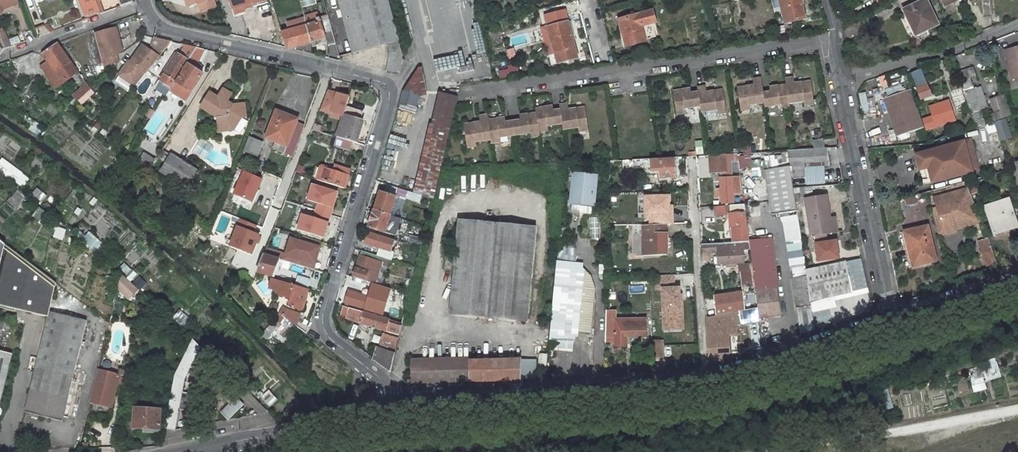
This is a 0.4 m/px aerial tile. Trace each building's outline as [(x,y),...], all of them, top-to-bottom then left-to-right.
[(21,2),(20,0),(14,0),(0,5),(0,8),(1,10),(21,2)] [(85,17),(99,11),(95,0),(79,0),(85,17)] [(187,8),(198,5),(205,3),(204,0),(185,0),(187,8)] [(198,5),(201,13),(215,8),(212,0),(211,0),(210,0),(204,0),(205,3),(198,5)] [(232,10),(251,5),(252,8),(252,9),(267,5),(266,2),(272,1),(272,0),(230,0),(232,10)] [(353,55),(388,46),(390,52),(387,71),(399,72),(402,54),(388,0),(339,0),(353,55)] [(800,0),(778,0),(785,24),(805,19),(800,0)] [(905,8),(918,34),(936,24),(924,0),(922,0),(905,8)] [(243,11),(252,8),(251,5),(232,10),(234,16),(244,14),(243,11)] [(918,34),(905,8),(901,10),(915,35),(918,34)] [(655,10),(618,20),(618,21),(622,35),(625,47),(645,42),(641,27),(659,23),(655,10)] [(305,18),(311,42),(312,46),(325,42),(318,14),(304,18),(305,18)] [(311,42),(305,18),(295,21),(295,24),(288,26),(289,31),(281,33),(286,49),(311,42)] [(556,64),(579,59),(570,21),(547,27),(556,64)] [(122,52),(116,29),(95,35),(103,66),(117,62),(116,57),(122,52)] [(4,49),(13,46),(7,35),(0,38),(0,42),(4,49)] [(171,41),(154,37),(152,44),(160,56),(171,41)] [(48,62),(62,84),(62,83),(78,71),(58,43),(42,54),(48,62)] [(165,95),(175,81),(187,63),(197,48),(186,45),(179,55),(177,54),(161,80),(162,81),(157,89),(165,95)] [(135,86),(155,62),(159,56),(142,46),(131,62),(129,60),(119,76),(135,86)] [(1017,77),(1017,46),(1003,50),(1011,79),(1017,77)] [(197,48),(187,63),(187,64),(172,90),(187,99),(202,73),(197,69),(199,65),(196,62),(204,49),(197,48)] [(42,66),(56,87),(62,84),(48,62),(42,66)] [(966,69),(969,78),(975,77),(971,67),(966,69)] [(886,94),(911,85),(904,68),(880,78),(886,94)] [(984,124),(979,109),(986,107),(979,87),(973,89),(969,78),(966,69),(956,72),(975,127),(984,124)] [(919,76),(912,78),(919,100),(930,95),(927,85),(923,76),(919,77),(919,76)] [(811,83),(795,85),(794,77),(786,78),(787,86),(789,104),(804,103),(805,107),(814,106),(811,83)] [(749,106),(765,104),(763,93),(761,78),(753,79),(754,85),(738,87),(742,111),(749,110),(749,106)] [(86,82),(73,95),(73,96),(78,100),(91,89),(86,82)] [(699,91),(701,107),(702,113),(717,111),(718,115),(726,114),(722,90),(707,92),(706,86),(698,87),(699,91)] [(765,108),(781,106),(781,110),(790,109),(789,104),(787,86),(769,88),(770,92),(763,93),(765,104),(765,108)] [(227,102),(232,94),(223,88),(218,97),(210,92),(200,106),(209,112),(212,108),(217,111),(218,117),(217,117),(219,131),(233,129),(241,117),(246,117),(244,103),(234,104),(233,106),(227,102)] [(674,91),(677,114),(686,113),(685,109),(701,107),(699,91),(691,93),(691,88),(674,91)] [(910,89),(889,96),(902,134),(923,127),(910,89)] [(343,116),(348,97),(327,91),(320,111),(331,114),(331,112),(343,116)] [(415,106),(419,92),(404,91),(400,102),(415,106)] [(438,196),(458,95),(437,91),(417,192),(438,196)] [(866,92),(859,93),(863,114),(870,112),(866,92)] [(1003,92),(995,95),(1000,110),(995,111),(991,113),(992,119),(1010,113),(1003,92)] [(1000,110),(995,95),(990,96),(995,111),(1000,110)] [(924,118),(927,128),(956,118),(950,99),(929,106),(932,116),(924,118)] [(402,103),(400,109),(416,113),(418,106),(402,103)] [(585,108),(568,110),(567,104),(559,105),(560,109),(562,125),(562,131),(578,129),(578,133),(588,132),(585,108)] [(547,127),(562,125),(560,109),(552,110),(552,107),(536,109),(536,113),(539,133),(548,132),(547,127)] [(212,108),(209,112),(217,117),(218,117),(217,111),(212,108)] [(341,138),(352,141),(355,142),(362,122),(359,121),(362,112),(349,108),(346,117),(347,117),(351,119),(344,137),(342,136),(341,138)] [(276,113),(265,138),(278,143),(275,150),(284,154),(287,147),(296,123),(297,122),(276,113)] [(539,133),(536,113),(519,115),(520,120),(512,121),(514,137),(530,134),(530,138),(539,137),(539,133)] [(490,141),(487,120),(487,115),(479,116),(480,122),(463,124),(467,149),(476,147),(475,143),(490,141)] [(344,137),(351,119),(347,117),(342,136),(344,137)] [(499,138),(514,137),(512,121),(505,122),(504,117),(487,120),(490,141),(490,144),(499,142),(499,138)] [(1007,118),(995,122),(1001,141),(1013,137),(1007,118)] [(293,157),(305,126),(296,123),(287,147),(284,154),(293,157)] [(888,134),(868,137),(869,148),(890,145),(888,134)] [(262,143),(248,137),(243,151),(256,157),(262,143)] [(341,138),(341,139),(339,146),(349,149),(352,141),(341,138)] [(971,171),(978,170),(970,139),(963,141),(971,171)] [(695,141),(697,155),(705,153),(702,140),(695,141)] [(814,149),(825,149),(823,140),(813,142),(814,149)] [(971,171),(963,141),(924,152),(928,167),(936,165),(940,180),(971,171)] [(786,151),(789,167),(790,177),(805,177),(805,166),(830,165),(827,148),(825,149),(814,149),(786,151)] [(197,169),(171,152),(161,170),(187,186),(197,169)] [(928,167),(924,152),(915,154),(919,169),(928,167)] [(148,172),(156,159),(145,153),(137,166),(148,172)] [(737,153),(731,154),(734,173),(739,172),(737,153)] [(725,154),(708,155),(709,172),(726,171),(725,154)] [(666,177),(674,177),(673,159),(650,161),(650,158),(636,159),(637,169),(641,169),(641,174),(665,173),(666,177)] [(2,174),(10,180),(9,182),(11,184),(20,173),(9,165),(7,168),(2,174)] [(332,171),(321,167),(317,179),(344,188),(349,170),(334,165),(332,171)] [(936,165),(928,167),(932,182),(940,180),(936,165)] [(789,167),(763,170),(770,215),(796,211),(790,177),(789,167)] [(236,194),(257,200),(264,177),(242,170),(236,194)] [(595,173),(575,172),(574,180),(572,202),(572,209),(572,211),(574,213),(576,213),(579,211),(580,209),(580,204),(592,206),(595,173)] [(732,194),(739,194),(738,176),(720,177),(721,189),(717,189),(717,198),(721,198),(721,204),(733,203),(732,194)] [(574,180),(564,179),(562,201),(572,202),(574,180)] [(292,181),(279,214),(299,222),(312,188),(292,181)] [(37,187),(30,197),(41,204),(48,195),(37,187)] [(978,212),(969,188),(934,197),(937,207),(932,208),(938,235),(946,233),(946,234),(956,231),(953,219),(978,212)] [(16,209),(25,200),(16,192),(8,201),(16,209)] [(394,197),(379,193),(374,210),(390,214),(394,197)] [(409,201),(420,203),(421,196),(410,194),(409,201)] [(607,226),(640,225),(639,195),(608,196),(607,226)] [(826,197),(805,200),(811,236),(831,233),(829,220),(826,197)] [(915,197),(905,199),(906,205),(916,203),(915,197)] [(986,207),(995,236),(1017,229),(1017,227),(1009,199),(986,207)] [(729,205),(730,224),(733,224),(734,243),(745,242),(741,204),(729,205)] [(39,208),(32,215),(39,220),(45,213),(39,208)] [(82,211),(77,208),(73,215),(68,212),(65,217),(74,223),(77,220),(80,222),(83,218),(79,215),(82,211)] [(385,231),(390,214),(374,210),(369,227),(385,231)] [(978,212),(953,219),(956,231),(983,224),(978,212)] [(231,247),(256,253),(263,225),(238,219),(231,247)] [(278,220),(276,226),(285,230),(287,223),(278,220)] [(641,225),(641,234),(643,255),(651,255),(666,254),(665,224),(641,225)] [(934,251),(928,226),(903,232),(909,257),(934,251)] [(61,238),(64,229),(56,228),(55,236),(61,238)] [(390,230),(387,237),(400,242),(403,233),(390,230)] [(527,236),(460,231),(452,321),(520,328),(527,236)] [(96,251),(102,244),(89,233),(83,241),(96,251)] [(388,258),(393,240),(367,233),(364,243),(379,248),(377,255),(383,257),(388,258)] [(643,255),(641,234),(634,234),(635,255),(643,255)] [(749,242),(750,252),(753,274),(756,295),(757,307),(759,318),(781,315),(771,235),(766,235),(766,240),(749,241),(749,242)] [(316,269),(324,246),(292,236),(285,259),(316,269)] [(839,238),(815,243),(820,264),(843,259),(839,238)] [(49,313),(57,283),(0,239),(0,305),(48,316),(49,313)] [(980,242),(988,268),(997,265),(988,240),(980,242)] [(745,242),(734,243),(725,243),(713,244),(701,245),(702,262),(708,262),(708,252),(717,251),(718,263),(727,263),(727,266),(735,266),(735,262),(743,262),(743,253),(750,252),(749,242),(745,242)] [(577,249),(559,247),(558,261),(576,262),(577,249)] [(383,257),(377,255),(366,252),(364,258),(359,256),(353,277),(375,283),(383,257)] [(270,276),(277,258),(264,254),(257,272),(270,276)] [(581,265),(581,262),(576,262),(558,261),(557,262),(550,346),(573,348),(574,340),(575,340),(576,331),(591,332),(594,288),(590,273),(581,265)] [(805,271),(806,275),(809,300),(833,296),(852,292),(846,262),(805,271)] [(144,284),(139,279),(130,270),(125,276),(140,289),(144,284)] [(753,274),(739,275),(741,296),(756,295),(753,274)] [(674,275),(657,276),(658,289),(663,289),(664,325),(682,324),(682,310),(680,310),(680,295),(679,288),(675,288),(674,275)] [(810,306),(809,300),(806,275),(790,278),(795,308),(810,306)] [(307,288),(298,285),(273,277),(270,288),(274,289),(273,291),(277,292),(276,293),(289,298),(288,302),(293,304),(292,307),(300,309),(307,288)] [(300,277),(298,285),(307,288),(310,280),(300,277)] [(348,291),(345,303),(365,308),(368,297),(348,291)] [(756,295),(741,296),(714,298),(715,316),(736,311),(757,307),(756,295)] [(835,307),(833,296),(809,300),(810,306),(811,312),(835,307)] [(402,323),(343,305),(340,316),(384,329),(374,359),(390,371),(402,323)] [(189,325),(195,318),(185,309),(182,312),(180,310),(176,314),(173,311),(170,315),(195,338),(198,335),(195,332),(196,331),(189,325)] [(646,338),(647,326),(637,326),(637,321),(626,321),(626,326),(616,326),(617,311),(607,311),(607,341),(616,341),(616,346),(627,347),(628,337),(646,338)] [(738,325),(736,325),(736,311),(715,316),(706,317),(709,359),(738,358),(738,325)] [(32,414),(38,416),(62,422),(86,322),(49,313),(48,316),(25,412),(32,414)] [(204,342),(200,338),(194,344),(198,348),(204,342)] [(663,357),(662,340),(653,340),(654,357),(663,357)] [(0,351),(0,403),(12,354),(0,351)] [(547,367),(548,353),(540,353),(540,359),(540,366),(547,367)] [(240,379),(245,372),(230,359),(225,364),(240,379)] [(540,359),(520,360),(521,381),(539,380),(540,366),(540,359)] [(413,387),(521,381),(520,360),(412,367),(413,387)] [(986,380),(1001,378),(998,360),(983,362),(984,369),(971,371),(973,385),(987,383),(986,380)] [(97,373),(89,405),(111,410),(119,378),(97,373)] [(270,407),(277,400),(269,391),(264,387),(257,394),(270,407)] [(159,433),(160,410),(161,397),(158,397),(157,410),(135,409),(134,427),(149,429),(149,433),(159,433)]
